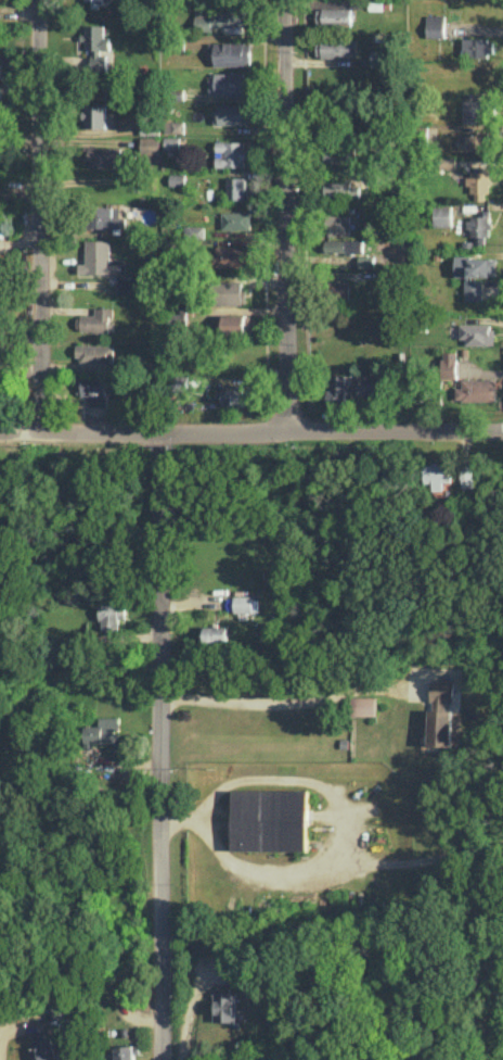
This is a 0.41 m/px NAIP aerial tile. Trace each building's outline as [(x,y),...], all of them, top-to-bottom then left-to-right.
[(195,9),(196,31),(212,31),(212,25),(247,24),(246,8),(195,9)] [(352,8),(317,8),(317,24),(352,23),(352,8)] [(444,15),(426,15),(427,37),(445,37),(444,15)] [(85,49),(110,49),(111,37),(104,37),(104,24),(85,24),(85,49)] [(463,56),(494,55),(493,38),(463,39),(463,56)] [(358,56),(357,39),(317,40),(317,57),(358,56)] [(209,42),(209,58),(215,58),(215,65),(245,65),(244,63),(250,63),(250,43),(244,43),(244,41),(209,42)] [(370,66),(389,66),(389,49),(371,49),(370,66)] [(92,70),(106,70),(105,50),(92,50),(92,70)] [(215,72),(215,94),(245,94),(245,91),(252,91),(252,74),(244,74),(245,72),(215,72)] [(464,123),(489,122),(489,99),(463,100),(464,123)] [(250,103),(250,124),(211,124),(211,103),(250,103)] [(105,104),(105,127),(85,127),(85,117),(82,117),(82,110),(86,110),(86,104),(105,104)] [(141,116),(141,134),(160,134),(160,116),(141,116)] [(165,119),(165,132),(184,132),(184,119),(165,119)] [(490,149),(489,135),(458,135),(458,149),(490,149)] [(160,137),(160,153),(141,152),(141,136),(160,137)] [(165,137),(165,149),(180,149),(180,137),(165,137)] [(217,140),(217,166),(245,166),(245,157),(248,157),(248,148),(245,148),(245,140),(217,140)] [(121,146),(121,161),(115,161),(115,167),(89,166),(89,160),(83,159),(83,144),(121,146)] [(355,149),(323,148),(323,162),(354,163),(355,149)] [(490,166),(479,166),(479,174),(466,174),(466,184),(471,185),(471,192),(489,192),(490,166)] [(170,173),(170,185),(185,185),(185,174),(170,173)] [(227,176),(227,199),(249,199),(248,188),(246,188),(246,176),(227,176)] [(351,179),(325,179),(325,197),(360,196),(360,185),(351,185),(351,179)] [(434,226),(452,226),(452,205),(434,205),(434,226)] [(120,206),(93,206),(93,227),(126,227),(126,217),(119,217),(120,206)] [(222,211),(222,228),(252,228),(252,211),(222,211)] [(351,213),(329,214),(329,235),(351,234),(351,213)] [(469,236),(491,236),(490,216),(468,216),(469,236)] [(184,225),(184,237),(204,238),(205,225),(184,225)] [(79,263),(79,273),(121,274),(121,263),(109,263),(109,239),(85,239),(85,263),(79,263)] [(346,251),(346,239),(323,239),(323,251),(346,251)] [(216,245),(216,266),(249,267),(250,247),(216,245)] [(374,256),(359,256),(359,267),(374,267),(374,256)] [(497,257),(455,257),(455,276),(465,276),(465,300),(483,300),(483,277),(497,277),(497,257)] [(118,277),(118,293),(136,293),(136,277),(118,277)] [(245,280),(221,282),(222,304),(246,303),(245,280)] [(349,281),(333,281),(333,299),(349,299),(349,281)] [(76,316),(76,327),(80,327),(80,329),(113,329),(113,306),(94,306),(94,314),(80,314),(80,316),(76,316)] [(250,314),(222,314),(223,334),(251,333),(250,314)] [(462,344),(493,344),(493,323),(462,323),(462,344)] [(75,343),(75,355),(80,355),(80,362),(114,362),(114,344),(75,343)] [(457,351),(441,352),(442,378),(457,378),(457,351)] [(187,374),(170,375),(170,389),(188,389),(187,374)] [(345,374),(332,375),(332,389),(327,389),(327,402),(351,401),(351,389),(345,389),(345,374)] [(376,374),(357,374),(357,396),(377,395),(376,374)] [(75,377),(75,394),(104,394),(103,376),(75,377)] [(497,400),(497,378),(463,378),(463,387),(457,387),(457,400),(497,400)] [(222,405),(249,404),(249,385),(221,386),(222,405)] [(426,482),(433,482),(434,496),(452,495),(451,474),(447,474),(446,460),(425,461),(426,482)] [(474,487),(474,473),(462,472),(462,487),(474,487)] [(232,594),(232,611),(252,611),(252,594),(232,594)] [(98,603),(98,620),(101,620),(101,630),(117,630),(117,618),(125,618),(124,603),(98,603)] [(199,627),(201,642),(228,641),(228,626),(199,627)] [(430,680),(429,701),(434,701),(433,709),(430,709),(429,745),(452,746),(453,709),(444,708),(446,701),(452,701),(453,680),(430,680)] [(374,696),(374,715),(349,715),(350,695),(374,696)] [(99,725),(86,725),(87,745),(95,745),(94,741),(114,741),(114,730),(119,730),(119,716),(99,716),(99,725)] [(232,788),(231,850),(307,850),(308,788),(232,788)] [(272,899),(259,899),(259,915),(273,915),(272,899)] [(214,1021),(236,1021),(236,992),(215,992),(214,1021)] [(48,1033),(29,1036),(34,1059),(53,1059),(48,1033)] [(115,1059),(134,1059),(132,1044),(113,1047),(115,1059)]
